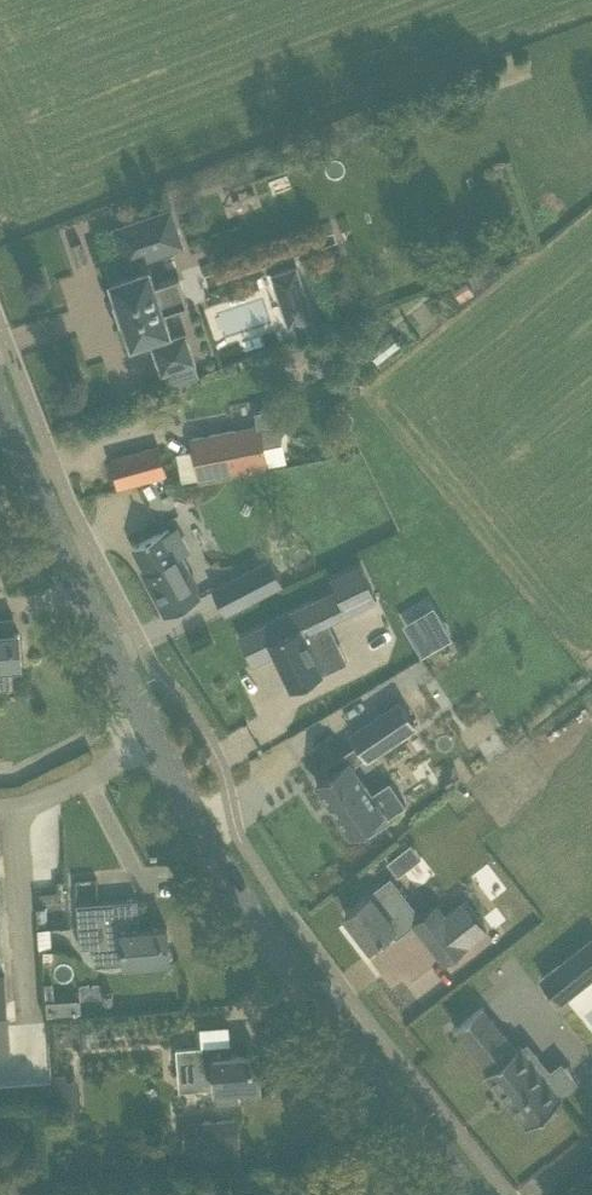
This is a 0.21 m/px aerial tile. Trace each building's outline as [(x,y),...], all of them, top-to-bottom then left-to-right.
[(116,296),(114,297),(120,317),(123,316),(132,342),(170,329),(164,311),(188,303),(178,275),(155,283),(149,265),(144,267),(141,258),(159,252),(153,236),(178,228),(171,207),(113,227),(121,250),(126,249),(133,271),(110,278),(116,296)] [(288,326),(315,317),(298,263),(270,272),(288,326)] [(185,332),(152,343),(162,371),(194,360),(185,332)] [(280,440),(273,407),(254,412),(257,427),(192,440),(200,477),(224,472),(265,466),(261,445),(280,440)] [(118,486),(164,474),(157,446),(112,457),(118,486)] [(201,594),(187,568),(189,567),(181,552),(187,549),(175,526),(169,529),(167,527),(132,546),(146,571),(143,573),(165,613),(201,594)] [(283,583),(270,559),(235,577),(247,601),(283,583)] [(346,612),(376,598),(360,563),(329,577),(335,590),(346,612)] [(335,590),(317,598),(329,621),(346,612),(335,590)] [(239,635),(252,665),(274,654),(290,688),(323,672),(315,654),(332,646),(322,624),(329,621),(317,598),(239,635)] [(6,666),(21,664),(19,632),(14,632),(13,615),(0,616),(0,686),(7,686),(6,666)] [(437,615),(411,630),(423,650),(449,635),(437,615)] [(347,660),(329,621),(322,624),(332,646),(315,654),(323,672),(347,660)] [(414,725),(399,702),(351,734),(357,743),(323,765),(329,773),(316,782),(351,834),(364,825),(369,834),(390,819),(374,795),(353,764),(366,756),(367,757),(414,725)] [(374,795),(390,819),(407,808),(391,784),(374,795)] [(423,859),(412,846),(388,863),(399,877),(423,859)] [(369,893),(370,894),(345,913),(370,946),(391,929),(396,935),(421,916),(390,877),(369,893)] [(137,898),(76,903),(78,922),(80,948),(94,948),(120,946),(121,962),(145,961),(169,959),(167,926),(140,929),(139,917),(137,898)] [(463,900),(421,933),(444,963),(487,930),(463,900)] [(51,908),(39,908),(40,926),(51,925),(51,908)] [(50,930),(38,931),(40,949),(52,948),(50,930)] [(543,979),(559,999),(591,973),(591,939),(543,979)] [(120,946),(94,948),(95,964),(121,962),(120,946)] [(8,1050),(2,974),(0,974),(0,1051),(8,1050)] [(77,997),(62,999),(63,1014),(78,1013),(77,997)] [(56,999),(47,1000),(48,1016),(63,1014),(62,999),(56,999)] [(516,1047),(483,1005),(455,1028),(488,1069),(485,1072),(527,1125),(536,1117),(539,1120),(554,1108),(551,1105),(561,1097),(545,1077),(550,1072),(535,1053),(529,1058),(519,1044),(516,1047)] [(93,1033),(83,1034),(84,1046),(93,1045),(93,1033)] [(206,1046),(175,1049),(178,1081),(197,1079),(198,1089),(214,1088),(215,1102),(237,1100),(236,1087),(260,1085),(258,1053),(231,1055),(230,1044),(206,1046)] [(561,1063),(550,1072),(545,1077),(561,1097),(578,1084),(561,1063)] [(66,1072),(55,1073),(57,1107),(68,1106),(67,1079),(66,1072)] [(79,1079),(67,1079),(68,1106),(80,1105),(79,1079)] [(198,1089),(197,1079),(178,1081),(179,1091),(198,1089)] [(202,1121),(182,1121),(184,1149),(205,1148),(206,1158),(240,1156),(238,1118),(203,1121),(202,1121)]
